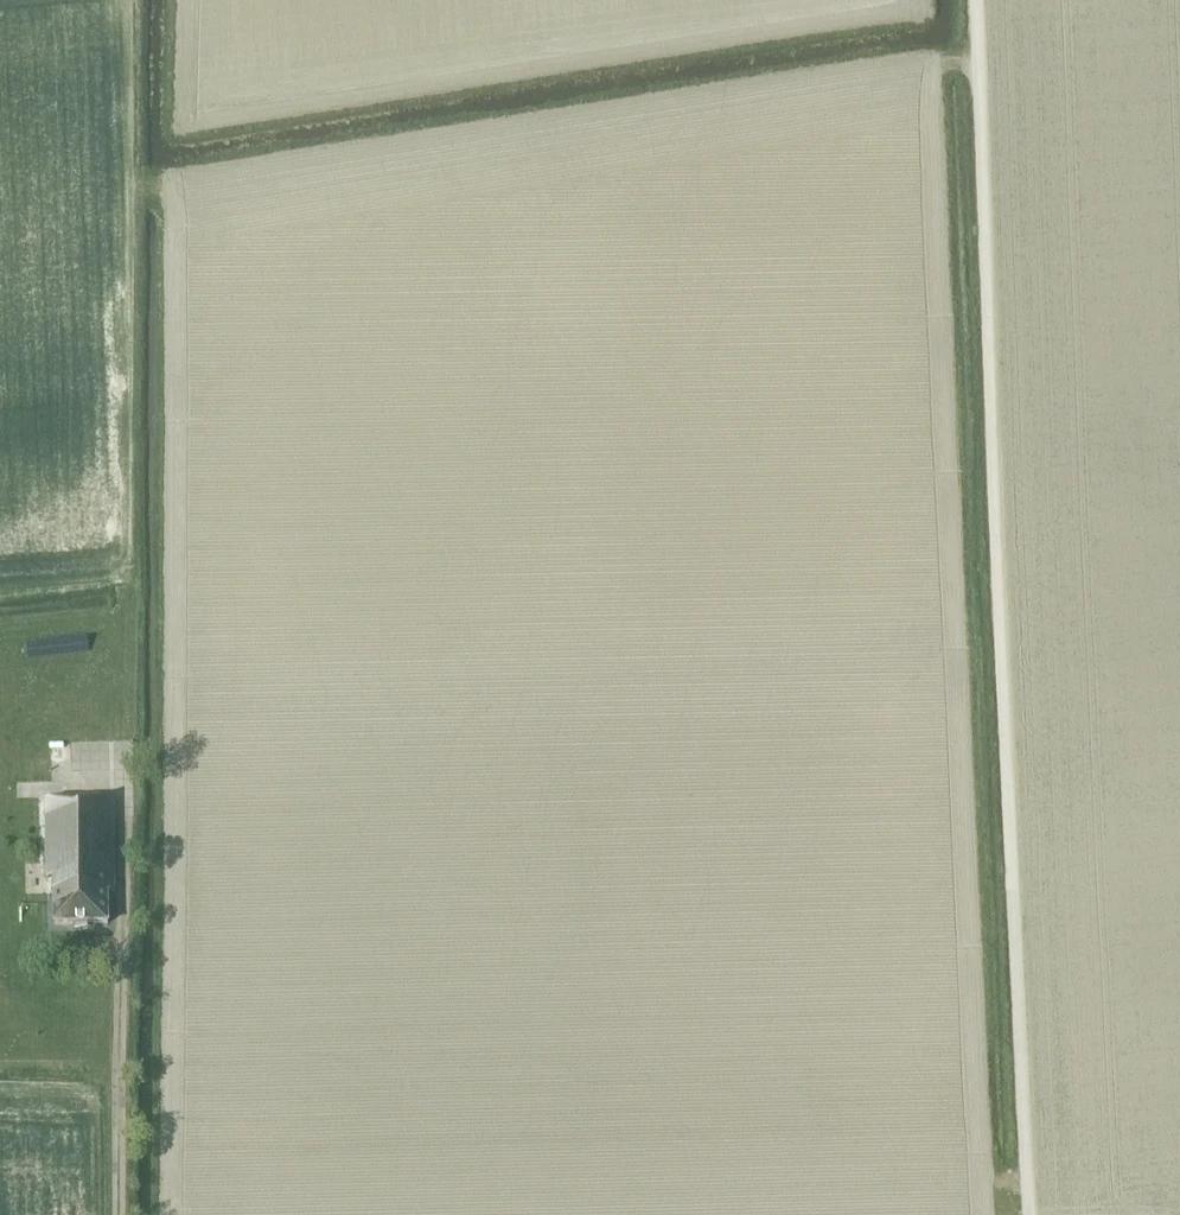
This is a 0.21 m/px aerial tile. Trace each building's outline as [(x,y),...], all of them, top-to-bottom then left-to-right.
[(107,894),(113,894),(112,798),(44,800),(46,879),(53,879),(54,924),(107,924),(107,894)]
